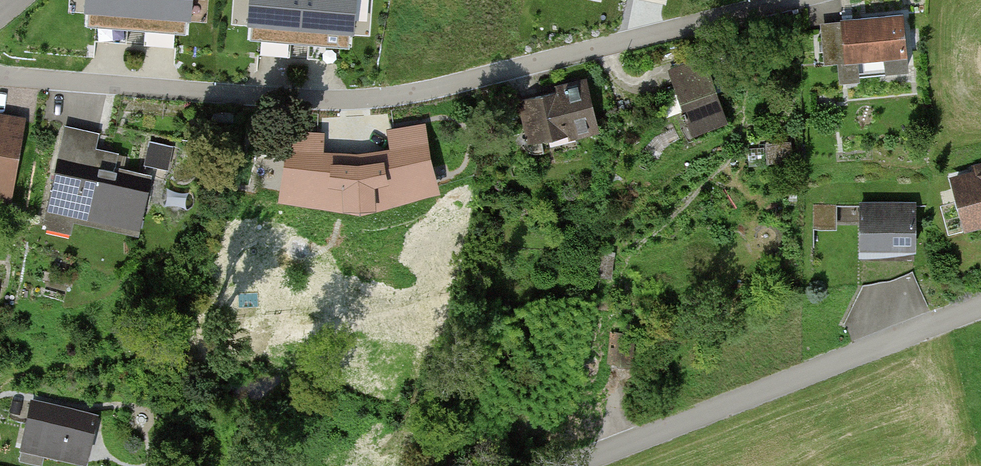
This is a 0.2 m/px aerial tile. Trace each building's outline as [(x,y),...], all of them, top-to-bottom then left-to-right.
[(80,8),(97,10),(94,39),(125,42),(127,24),(134,24),(136,0),(80,0),(80,8)] [(134,24),(146,25),(145,43),(177,45),(179,17),(189,18),(190,0),(136,0),(134,24)] [(244,21),(259,23),(257,51),(285,53),(286,38),(298,39),(301,0),(245,0),(244,21)] [(298,39),(308,40),(307,54),(338,57),(340,30),(352,31),(354,0),(301,0),(298,39)] [(907,23),(842,26),(843,33),(824,34),(826,76),(841,76),(842,88),(910,84),(907,23)] [(705,61),(668,74),(693,143),(731,129),(705,61)] [(588,93),(520,109),(531,156),(599,141),(588,93)] [(344,173),(346,189),(472,173),(467,133),(444,136),(442,121),(325,136),(330,175),(344,173)] [(0,122),(0,208),(12,210),(26,126),(0,122)] [(65,127),(44,222),(139,242),(153,179),(92,166),(99,135),(65,127)] [(152,137),(146,161),(170,166),(176,143),(152,137)] [(947,178),(965,243),(980,238),(980,168),(947,178)] [(916,209),(861,209),(862,263),(917,263),(916,209)] [(32,401),(20,457),(61,465),(87,465),(98,415),(32,401)]
